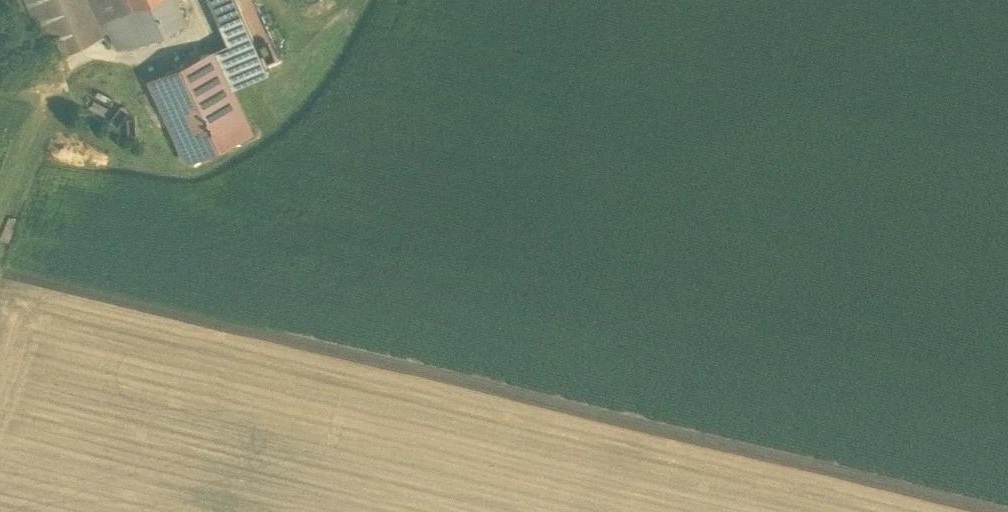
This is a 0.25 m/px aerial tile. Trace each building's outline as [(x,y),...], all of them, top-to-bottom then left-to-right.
[(29,0),(0,0),(0,1),(9,21),(15,18),(31,53),(49,44),(29,0)] [(63,0),(31,0),(54,53),(91,36),(85,23),(75,28),(63,0)] [(88,0),(63,0),(75,28),(85,23),(91,36),(102,31),(88,0)] [(117,13),(111,0),(88,0),(102,31),(110,28),(118,45),(128,41),(130,45),(142,39),(143,40),(186,21),(177,0),(146,0),(117,13)] [(117,13),(146,0),(111,0),(117,13)] [(215,49),(151,78),(188,159),(252,130),(215,49)]
